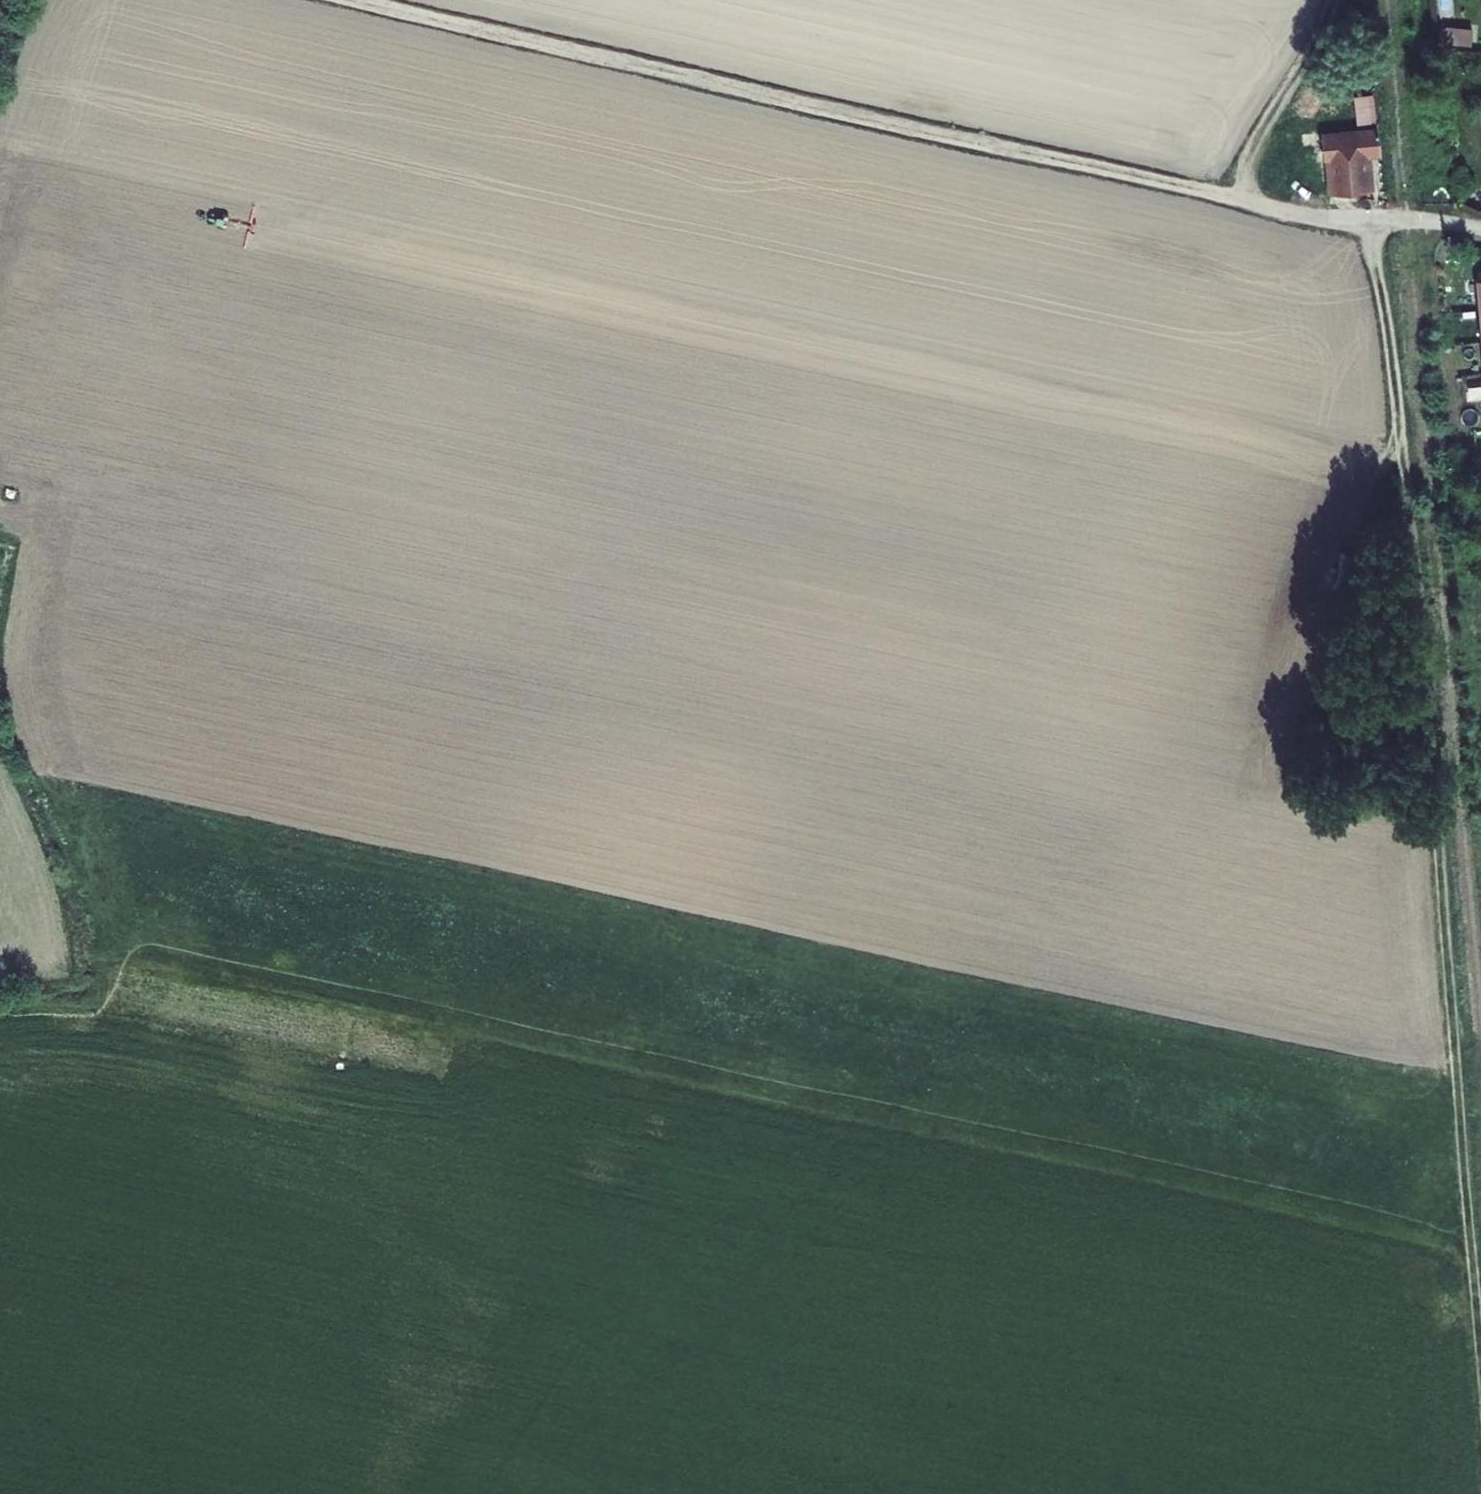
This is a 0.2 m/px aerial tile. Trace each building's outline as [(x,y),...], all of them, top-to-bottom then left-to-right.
[(1454,27),(1453,42),(1480,45),(1480,30),(1454,27)] [(1336,195),(1380,190),(1376,155),(1386,154),(1383,128),(1327,134),(1330,160),(1333,160),(1336,195)]
